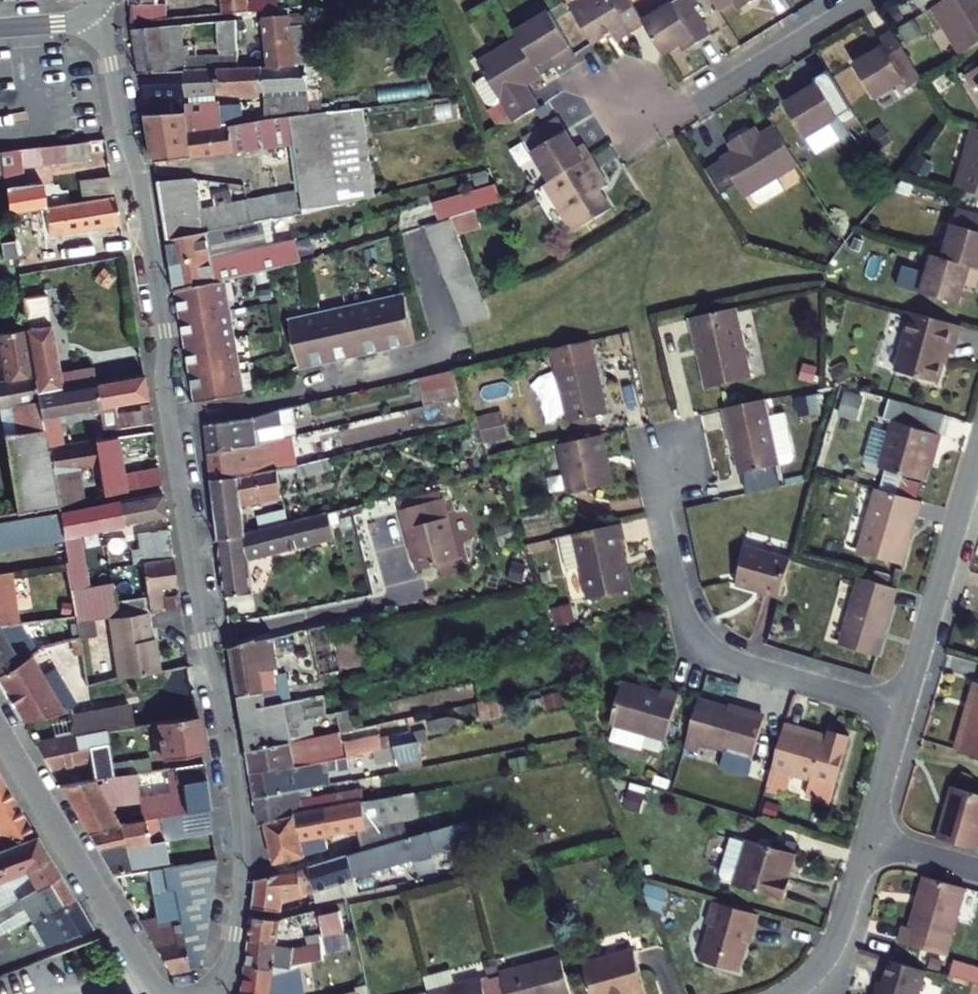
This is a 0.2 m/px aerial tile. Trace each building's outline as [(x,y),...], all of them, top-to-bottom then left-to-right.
[(139,27),(172,23),(170,8),(163,8),(162,0),(137,0),(139,27)] [(209,19),(232,16),(231,7),(230,0),(206,0),(209,19)] [(615,40),(646,22),(643,18),(632,0),(574,0),(570,2),(594,41),(610,31),(615,40)] [(646,22),(668,60),(686,50),(680,41),(706,25),(691,0),(674,0),(643,18),(646,22)] [(753,0),(714,0),(721,11),(736,2),(740,8),(753,0)] [(977,45),(977,3),(976,4),(974,0),(946,0),(928,11),(956,58),(977,45)] [(231,7),(232,16),(262,13),(261,4),(231,7)] [(550,8),(516,29),(519,34),(536,63),(553,54),(558,63),(576,52),(550,8)] [(293,16),(268,19),(272,64),(297,63),(297,58),(294,25),(293,19),(293,16)] [(312,17),(293,19),(294,25),(313,24),(312,17)] [(251,32),(250,20),(241,21),(242,46),(242,47),(265,45),(264,32),(251,32)] [(241,21),(223,24),(225,47),(242,46),(241,21)] [(317,62),(313,24),(294,25),(297,58),(302,57),(303,63),(317,62)] [(187,27),(139,32),(142,73),(182,70),(202,69),(201,54),(189,54),(187,27)] [(519,34),(479,59),(514,119),(540,104),(522,73),(536,63),(519,34)] [(887,34),(875,42),(879,49),(866,57),(849,67),(870,101),(900,83),(903,87),(915,80),(887,34)] [(875,42),(862,50),(866,57),(879,49),(875,42)] [(261,90),(264,119),(309,113),(304,74),(303,63),(302,57),(297,58),(297,63),(272,64),(258,65),(261,90)] [(215,69),(217,94),(261,90),(258,65),(215,69)] [(973,88),(977,97),(977,68),(961,78),(968,91),(973,88)] [(182,70),(184,96),(217,94),(215,69),(202,69),(182,70)] [(142,73),(144,99),(184,96),(182,70),(142,73)] [(328,111),(324,72),(304,74),(309,113),(328,111)] [(834,130),(851,120),(823,73),(808,82),(813,91),(799,100),(781,110),(809,157),(840,139),(834,130)] [(813,91),(808,82),(793,91),(799,100),(813,91)] [(210,103),(211,113),(182,115),(183,130),(220,125),(218,102),(210,103)] [(309,113),(264,119),(259,120),(264,149),(279,147),(285,188),(300,187),(304,212),(358,200),(343,110),(328,111),(309,113)] [(182,115),(146,118),(154,168),(264,149),(259,120),(220,125),(183,130),(182,115)] [(557,115),(525,134),(551,177),(583,158),(576,146),(557,115)] [(766,183),(792,167),(767,127),(753,136),(749,129),(722,145),(726,152),(713,160),(737,200),(738,200),(744,208),(750,210),(774,196),(766,183)] [(951,192),(977,200),(977,135),(970,133),(951,192)] [(576,146),(583,158),(591,154),(584,141),(576,146)] [(97,175),(94,144),(41,151),(45,181),(97,175)] [(45,181),(41,151),(3,156),(6,180),(12,216),(49,211),(47,197),(29,199),(27,183),(45,181)] [(551,177),(545,181),(573,228),(611,206),(601,189),(609,184),(591,154),(583,158),(551,177)] [(503,197),(497,181),(434,197),(440,215),(448,213),(503,197)] [(117,182),(99,184),(101,204),(120,202),(117,182)] [(193,183),(157,189),(166,243),(202,235),(198,213),(193,183)] [(286,193),(289,215),(304,212),(300,187),(285,188),(286,193)] [(286,193),(246,202),(250,224),(289,215),(286,193)] [(85,206),(89,235),(124,230),(120,202),(101,204),(85,206)] [(202,235),(205,234),(250,224),(246,202),(198,213),(202,235)] [(52,211),(55,239),(89,235),(85,206),(52,211)] [(487,317),(448,213),(440,215),(422,220),(460,324),(487,317)] [(955,222),(941,269),(975,279),(977,269),(977,228),(955,222)] [(202,235),(166,243),(169,269),(209,259),(205,234),(202,235)] [(169,269),(173,293),(175,292),(215,281),(209,259),(169,269)] [(931,266),(919,306),(955,317),(961,296),(970,299),(975,279),(941,269),(931,266)] [(198,381),(190,382),(193,403),(198,402),(242,392),(223,279),(215,281),(175,292),(179,311),(186,310),(188,328),(181,329),(187,366),(195,364),(198,381)] [(45,294),(23,297),(26,316),(48,313),(45,294)] [(399,294),(283,320),(294,367),(318,362),(316,355),(333,352),(335,358),(370,351),(369,343),(387,340),(388,346),(410,341),(399,294)] [(683,336),(686,335),(699,390),(744,379),(727,309),(680,321),(683,336)] [(188,328),(186,310),(179,311),(181,329),(188,328)] [(909,323),(893,383),(937,395),(945,365),(951,366),(959,337),(909,323)] [(37,380),(30,338),(29,332),(5,337),(13,384),(37,380)] [(64,395),(54,334),(30,338),(37,380),(40,399),(64,395)] [(387,340),(369,343),(370,351),(388,346),(387,340)] [(588,342),(549,350),(567,426),(605,417),(588,342)] [(333,352),(316,355),(318,362),(335,358),(333,352)] [(198,381),(195,364),(187,366),(190,382),(198,381)] [(453,369),(418,376),(426,408),(464,399),(453,369)] [(22,515),(57,510),(48,451),(40,399),(37,380),(13,384),(0,386),(0,412),(20,409),(25,435),(9,437),(22,515)] [(149,405),(146,381),(98,389),(101,413),(149,405)] [(101,413),(98,389),(64,395),(40,399),(48,451),(63,449),(58,420),(101,413)] [(860,419),(865,395),(845,391),(839,414),(860,419)] [(745,476),(771,471),(789,467),(793,461),(786,428),(769,432),(766,417),(763,402),(722,411),(737,478),(745,476)] [(463,407),(437,413),(441,428),(467,423),(463,407)] [(245,418),(202,424),(205,452),(249,446),(275,441),(270,410),(260,412),(245,418)] [(478,415),(483,443),(508,438),(502,410),(478,415)] [(783,413),(766,417),(769,432),(786,428),(783,413)] [(151,416),(103,423),(105,437),(153,430),(151,416)] [(891,420),(878,467),(921,479),(925,466),(930,449),(935,450),(939,434),(891,420)] [(609,488),(598,438),(554,448),(565,498),(609,488)] [(132,493),(122,440),(105,442),(109,467),(103,468),(108,497),(132,493)] [(109,467),(105,442),(63,449),(48,451),(57,510),(74,507),(70,473),(103,468),(109,467)] [(249,446),(205,452),(208,481),(249,475),(296,463),(294,450),(252,459),(249,446)] [(930,468),(935,450),(930,449),(925,466),(930,468)] [(249,475),(208,481),(215,538),(244,534),(242,514),(261,510),(258,488),(277,484),(276,478),(298,473),(296,463),(249,475)] [(772,478),(771,471),(745,476),(746,483),(772,478)] [(132,475),(134,492),(162,488),(159,472),(132,475)] [(920,502),(874,489),(856,552),(898,564),(912,516),(916,517),(920,502)] [(166,519),(163,496),(119,504),(122,526),(166,519)] [(441,501),(399,512),(407,542),(408,542),(415,569),(457,557),(441,501)] [(122,526),(119,504),(59,514),(63,541),(67,562),(72,591),(73,597),(77,617),(78,623),(91,621),(76,533),(122,526)] [(244,534),(215,538),(221,595),(251,591),(247,561),(333,540),(327,509),(250,528),(249,534),(244,534)] [(59,514),(0,525),(0,552),(63,541),(59,514)] [(616,527),(554,541),(561,573),(576,570),(585,605),(628,596),(617,547),(620,546),(616,527)] [(168,536),(145,539),(148,568),(173,564),(168,536)] [(742,546),(731,583),(778,597),(789,559),(742,546)] [(59,583),(61,592),(72,591),(67,562),(16,571),(21,598),(46,595),(44,585),(59,583)] [(148,568),(142,569),(149,614),(164,613),(161,592),(176,590),(173,564),(148,568)] [(21,598),(16,571),(0,573),(0,602),(21,598)] [(856,578),(836,645),(875,657),(895,589),(856,578)] [(73,597),(59,600),(62,619),(77,617),(73,597)] [(147,614),(111,619),(115,650),(141,644),(145,674),(157,673),(153,643),(150,644),(147,614)] [(82,650),(78,623),(77,617),(62,619),(36,622),(41,649),(35,651),(36,656),(22,664),(0,677),(0,687),(22,723),(65,713),(48,679),(65,675),(71,693),(88,688),(82,650)] [(362,664),(353,622),(334,626),(342,668),(362,664)] [(0,626),(0,677),(22,664),(0,626)] [(334,626),(310,631),(319,673),(342,668),(334,626)] [(276,639),(230,648),(241,700),(268,694),(264,675),(283,671),(276,639)] [(112,650),(112,644),(82,650),(88,688),(116,681),(145,674),(141,644),(115,650),(112,650)] [(48,679),(65,713),(74,710),(71,693),(65,675),(48,679)] [(659,693),(620,682),(608,725),(614,727),(610,742),(641,751),(645,735),(665,741),(679,694),(660,688),(659,693)] [(270,706),(268,694),(241,700),(243,712),(270,706)] [(961,756),(977,761),(977,694),(961,756)] [(700,754),(702,745),(752,759),(764,718),(698,700),(684,749),(700,754)] [(270,706),(243,712),(246,730),(287,722),(283,703),(270,706)] [(127,705),(74,714),(78,737),(103,732),(131,727),(127,705)] [(196,750),(191,715),(147,723),(154,758),(196,750)] [(287,722),(246,730),(250,750),(291,741),(287,722)] [(827,742),(784,729),(767,787),(786,792),(791,776),(810,781),(805,797),(829,804),(849,737),(830,731),(827,742)] [(49,765),(91,757),(96,781),(112,779),(103,732),(78,737),(37,746),(49,765)] [(397,743),(400,768),(424,766),(421,741),(397,743)] [(347,755),(254,773),(259,799),(305,790),(302,779),(350,770),(347,755)] [(174,791),(171,769),(156,772),(160,793),(174,791)] [(160,793),(156,772),(132,776),(136,798),(160,793)] [(129,799),(126,777),(112,779),(96,781),(62,787),(89,831),(117,826),(102,804),(129,799)] [(180,782),(183,813),(206,809),(203,779),(180,782)] [(932,835),(973,846),(977,827),(977,791),(947,783),(932,835)] [(259,799),(264,826),(269,824),(309,813),(356,803),(355,793),(307,801),(305,790),(259,799)] [(309,813),(269,824),(277,866),(306,860),(302,844),(348,833),(386,825),(383,810),(416,804),(414,792),(356,803),(309,813)] [(9,856),(33,847),(0,793),(0,842),(9,856)] [(167,816),(117,826),(89,831),(113,874),(131,870),(126,849),(171,840),(167,816)] [(391,844),(386,825),(348,833),(354,855),(391,844)] [(794,857),(746,843),(733,888),(784,903),(790,881),(787,880),(794,857)] [(20,878),(46,867),(33,847),(9,856),(0,859),(0,886),(20,878)] [(351,856),(309,867),(316,892),(347,884),(350,896),(361,894),(351,856)] [(221,884),(217,858),(165,868),(169,894),(176,893),(191,969),(203,966),(221,884)] [(20,878),(30,896),(58,884),(46,867),(20,878)] [(140,921),(170,973),(191,969),(176,893),(169,894),(165,868),(115,878),(130,903),(160,898),(163,917),(140,921)] [(896,923),(891,939),(938,953),(958,884),(917,873),(902,925),(896,923)] [(258,879),(254,909),(281,911),(281,896),(304,897),(302,877),(258,879)] [(31,923),(74,908),(58,884),(30,896),(18,901),(20,907),(0,914),(0,935),(31,923)] [(750,929),(755,914),(709,901),(703,923),(706,924),(695,961),(734,972),(747,929),(750,929)] [(49,945),(50,946),(91,932),(74,908),(31,923),(44,946),(49,945)] [(316,915),(300,918),(305,945),(343,937),(337,911),(324,913),(325,919),(317,921),(316,915)] [(281,922),(253,919),(247,969),(296,974),(298,952),(278,950),(281,922)] [(585,963),(594,993),(648,993),(635,949),(585,963)] [(502,973),(507,993),(572,993),(562,957),(502,973)] [(873,993),(917,993),(924,968),(888,959),(882,982),(879,993),(873,993)] [(957,963),(953,978),(977,985),(977,970),(957,963)] [(247,969),(244,993),(274,993),(275,992),(291,993),(294,993),(296,974),(247,969)] [(426,976),(429,990),(456,983),(452,969),(426,976)] [(429,990),(430,992),(430,993),(486,993),(482,977),(456,983),(429,990)] [(879,993),(882,982),(876,980),(873,993),(879,993)]
